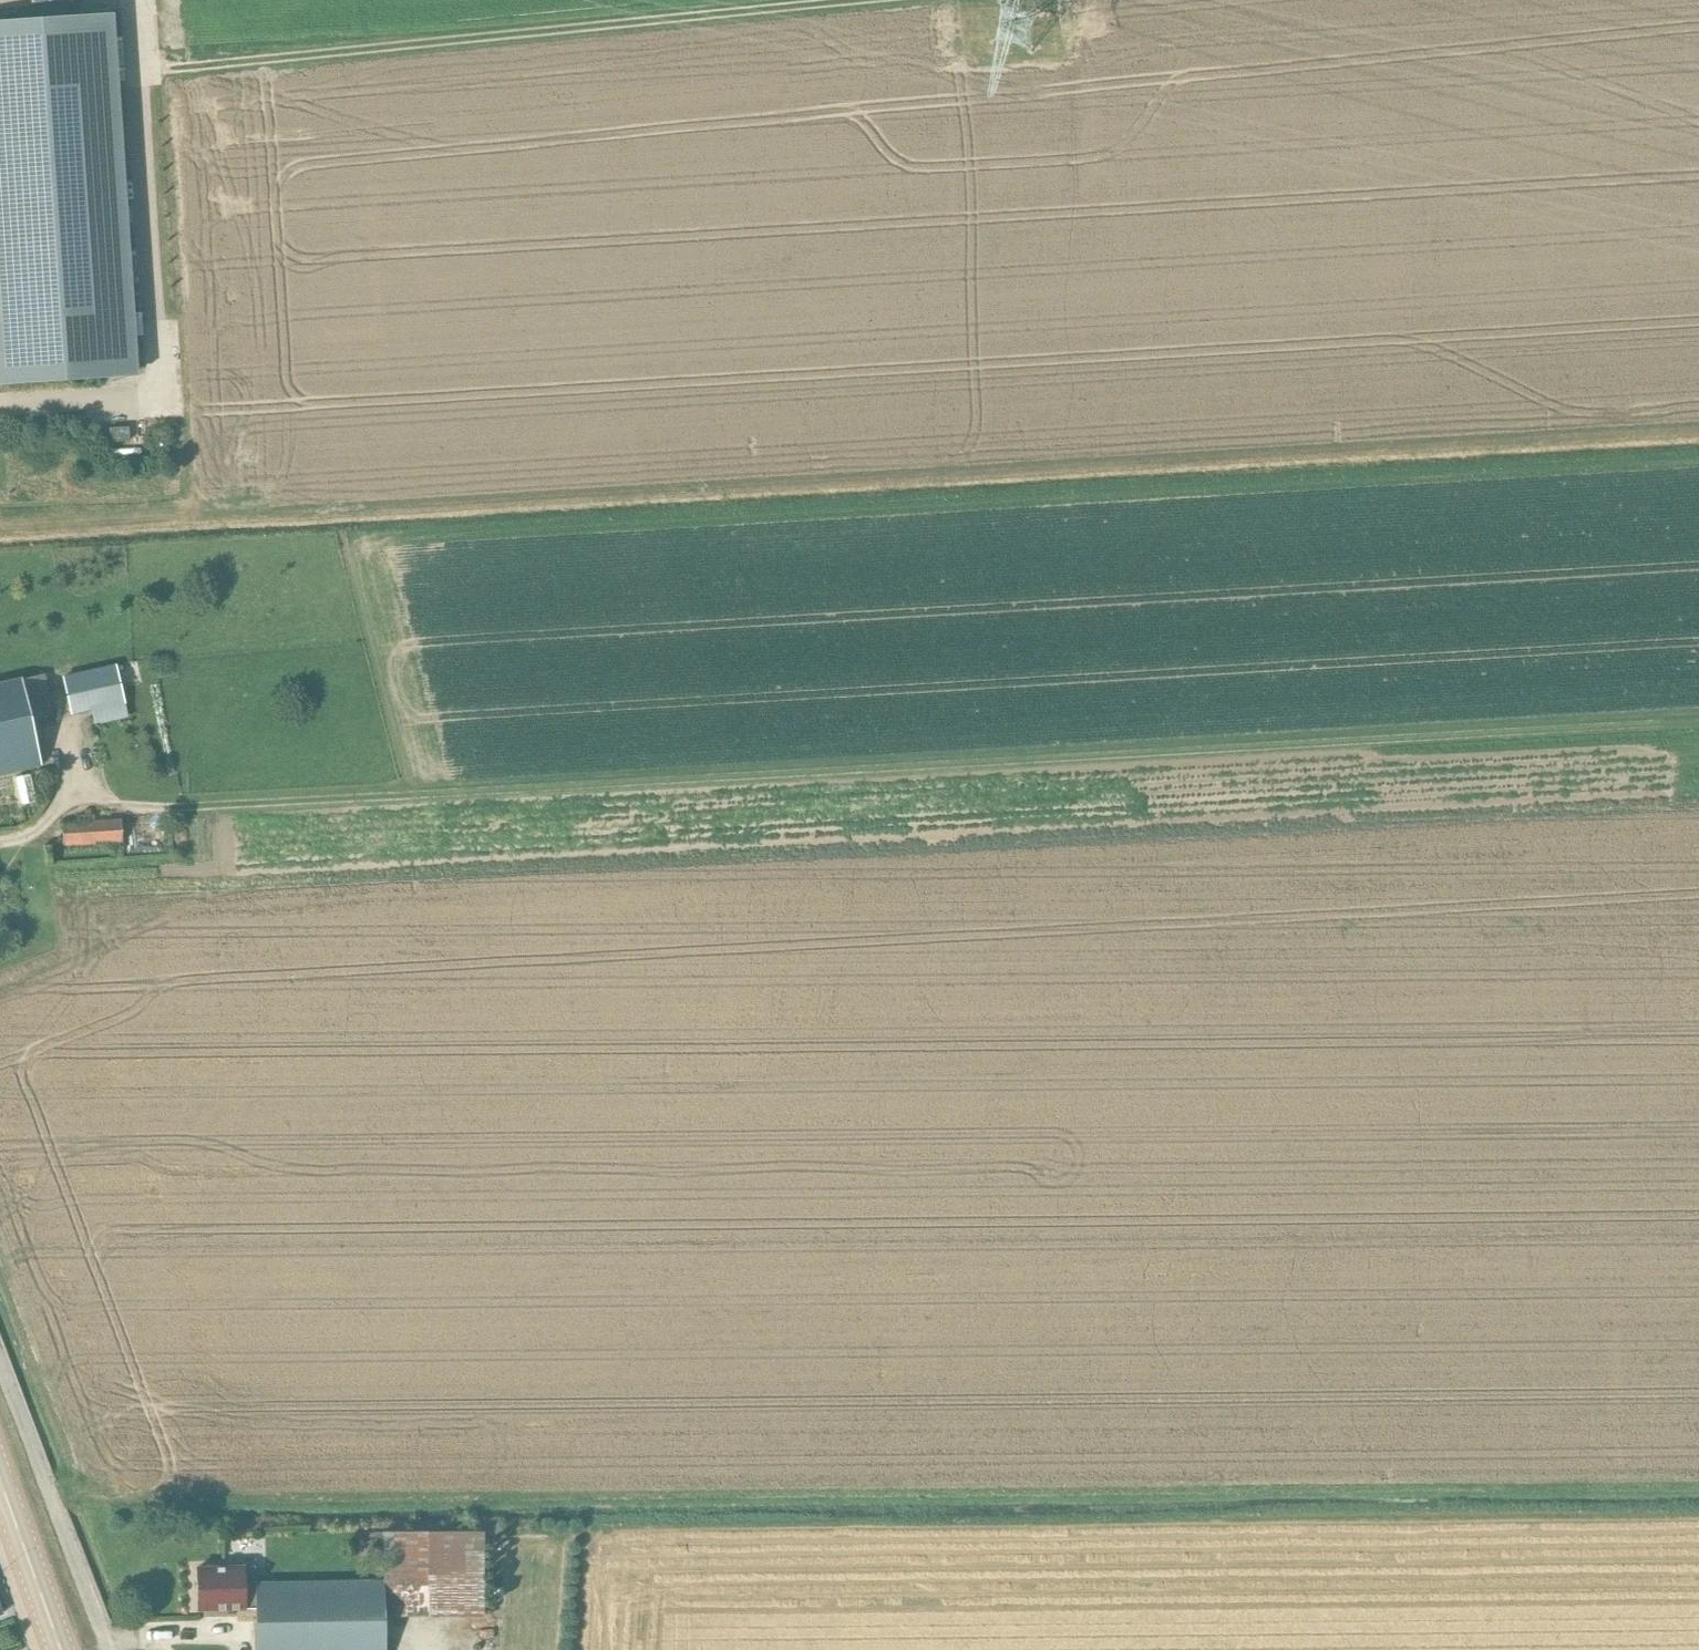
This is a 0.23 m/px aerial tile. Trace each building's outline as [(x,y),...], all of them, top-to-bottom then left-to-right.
[(124,378),(99,17),(0,23),(0,383),(124,378)] [(128,429),(109,430),(110,445),(129,443),(128,429)] [(79,674),(62,677),(64,684),(70,713),(90,708),(124,701),(125,700),(125,699),(122,687),(133,684),(137,684),(132,662),(118,665),(79,674)] [(45,675),(21,680),(21,678),(0,683),(0,771),(40,762),(30,719),(53,713),(45,675)] [(95,819),(95,814),(78,815),(78,820),(61,821),(63,845),(122,841),(120,817),(95,819)] [(482,1534),(383,1534),(383,1579),(359,1579),(265,1580),(256,1580),(256,1582),(255,1582),(255,1565),(243,1566),(243,1564),(195,1565),(196,1609),(244,1608),(244,1607),(256,1607),(256,1649),(384,1649),(384,1614),(482,1614),(482,1534)]
